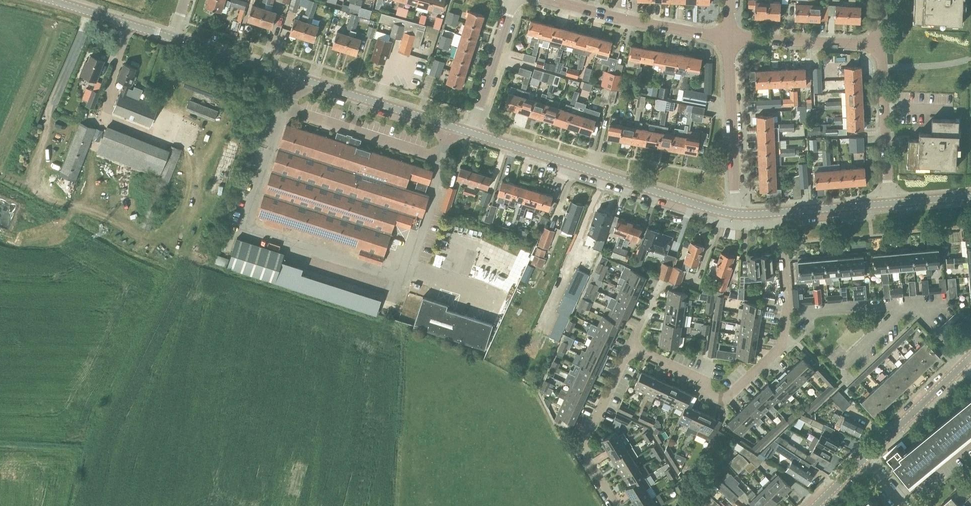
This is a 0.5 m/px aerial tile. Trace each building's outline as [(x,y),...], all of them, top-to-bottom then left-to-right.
[(206,6),(222,11),(224,5),(229,6),(230,5),(231,1),(229,0),(208,0),(206,6)] [(248,2),(243,0),(240,0),(237,7),(241,8),(245,9),(246,5),(248,2)] [(289,11),(296,13),(297,8),(297,7),(300,0),(292,0),(289,11)] [(308,8),(315,10),(318,2),(311,0),(310,0),(308,8)] [(352,13),(353,13),(357,0),(351,0),(349,7),(343,5),(341,10),(352,13)] [(353,13),(358,15),(360,10),(363,0),(357,0),(353,13)] [(431,0),(418,0),(417,5),(429,8),(431,0)] [(445,0),(431,0),(429,8),(428,12),(433,13),(434,9),(442,12),(445,0)] [(768,2),(768,0),(763,0),(763,2),(756,1),(756,0),(749,0),(749,7),(755,7),(755,17),(767,17),(768,2)] [(767,17),(780,18),(781,2),(773,2),(773,0),(769,0),(769,2),(768,2),(767,17)] [(808,4),(808,20),(820,20),(821,4),(812,4),(812,0),(809,0),(808,4)] [(913,21),(940,22),(940,20),(946,20),(946,23),(959,23),(959,24),(962,24),(962,21),(962,7),(959,7),(960,3),(962,3),(962,0),(914,0),(913,21)] [(848,6),(848,1),(843,1),(843,5),(836,5),(835,21),(848,21),(848,6)] [(265,9),(260,24),(272,28),(277,12),(272,11),(273,5),(271,4),(267,3),(265,9)] [(808,20),(808,4),(796,4),(795,19),(808,20)] [(260,24),(265,9),(253,5),(248,20),(260,24)] [(861,6),(848,6),(848,21),(860,22),(861,6)] [(245,9),(241,8),(237,21),(241,22),(245,9)] [(308,8),(305,15),(309,16),(313,17),(315,10),(308,8)] [(449,11),(448,17),(458,20),(460,15),(459,14),(449,11)] [(466,23),(480,27),(484,15),(470,11),(466,23)] [(353,13),(352,13),(350,20),(358,23),(360,15),(358,15),(353,13)] [(380,21),(386,23),(388,14),(382,13),(380,21)] [(290,33),(303,37),(307,22),(309,16),(305,15),(302,14),(300,20),(295,18),(290,33)] [(410,54),(413,45),(419,23),(388,14),(386,23),(393,25),(390,35),(401,39),(402,39),(399,51),(410,54)] [(422,14),(419,23),(425,24),(427,15),(422,14)] [(440,28),(443,18),(437,16),(434,27),(440,28)] [(457,26),(458,20),(448,17),(446,23),(457,26)] [(538,42),(543,23),(531,19),(528,33),(533,34),(530,44),(534,45),(535,41),(538,42)] [(358,23),(350,20),(348,28),(351,30),(349,35),(344,50),(356,54),(361,39),(355,37),(357,31),(356,30),(358,23)] [(307,22),(303,37),(315,41),(320,26),(307,22)] [(420,48),(423,36),(437,40),(441,29),(426,25),(419,23),(413,45),(420,48)] [(477,39),(480,27),(466,23),(462,34),(477,39)] [(550,45),(555,26),(543,23),(538,42),(535,41),(534,45),(535,46),(534,48),(538,49),(540,42),(543,43),(544,39),(550,41),(549,45),(550,45)] [(374,38),(377,28),(370,26),(367,36),(374,38)] [(561,48),(567,29),(555,26),(550,45),(559,47),(561,48)] [(559,47),(557,54),(562,55),(563,48),(567,49),(567,46),(573,48),(578,32),(567,29),(561,48),(559,47)] [(344,50),(349,35),(337,32),(332,46),(344,50)] [(572,51),(582,54),(582,53),(584,53),(585,48),(586,48),(589,35),(578,32),(573,48),(572,51)] [(473,51),(477,39),(462,34),(458,46),(473,51)] [(442,35),(440,41),(451,44),(453,38),(446,36),(442,35)] [(591,49),(597,51),(598,51),(601,38),(589,35),(586,48),(585,48),(584,53),(582,53),(582,54),(580,60),(585,61),(586,54),(590,55),(591,49)] [(389,55),(393,42),(379,38),(372,58),(385,62),(387,54),(389,55)] [(596,56),(603,58),(601,62),(610,65),(612,57),(609,56),(613,41),(601,38),(598,51),(597,51),(596,56)] [(449,50),(451,44),(440,41),(439,46),(449,50)] [(644,47),(632,45),(628,65),(637,67),(638,66),(640,66),(641,60),(644,47)] [(469,63),(473,51),(458,46),(455,58),(469,63)] [(653,62),(655,49),(644,47),(641,60),(653,62)] [(537,56),(538,49),(534,48),(532,55),(525,53),(523,59),(535,62),(537,56)] [(655,49),(653,62),(659,63),(658,69),(661,69),(663,70),(664,64),(667,51),(655,49)] [(666,72),(675,74),(679,53),(667,51),(664,64),(663,70),(661,69),(659,77),(665,78),(666,72)] [(679,53),(675,74),(681,75),(684,75),(682,89),(684,89),(690,55),(679,53)] [(88,60),(86,60),(80,75),(97,82),(106,60),(91,54),(88,60)] [(702,57),(690,55),(684,89),(682,100),(706,104),(707,98),(697,96),(698,91),(687,89),(689,76),(699,78),(702,57)] [(544,68),(545,61),(546,58),(539,56),(536,66),(544,68)] [(434,58),(433,64),(444,67),(445,62),(434,58)] [(466,74),(469,63),(455,58),(451,70),(466,74)] [(555,71),(557,64),(545,61),(544,68),(555,71)] [(555,71),(562,73),(564,63),(560,62),(558,62),(557,64),(555,71)] [(124,82),(113,112),(151,126),(159,106),(140,98),(143,90),(135,86),(134,90),(130,89),(132,85),(133,85),(136,75),(135,75),(137,69),(138,68),(124,63),(118,80),(124,82)] [(614,73),(611,88),(618,90),(624,65),(617,63),(614,73)] [(441,77),(444,67),(433,64),(431,69),(428,68),(426,73),(441,77)] [(846,79),(862,78),(861,66),(845,66),(846,79)] [(526,75),(530,77),(533,70),(521,67),(517,78),(524,80),(526,75)] [(578,77),(580,70),(568,67),(566,74),(566,75),(578,78),(578,77)] [(541,79),(544,71),(535,68),(533,76),(541,79)] [(793,69),(794,84),(807,84),(806,68),(793,69)] [(822,68),(813,68),(814,81),(822,80),(822,68)] [(769,85),(782,85),(781,69),(768,70),(769,85)] [(782,85),(794,84),(793,69),(781,69),(782,85)] [(462,86),(466,74),(451,70),(447,82),(462,86)] [(750,81),(756,81),(756,86),(769,85),(768,70),(756,70),(756,71),(750,72),(750,81)] [(553,84),(556,74),(544,71),(541,79),(541,80),(544,81),(551,83),(553,84)] [(608,72),(604,87),(611,88),(614,73),(608,72)] [(584,73),(582,79),(589,81),(591,74),(584,73)] [(847,91),(862,91),(862,78),(846,79),(847,91)] [(822,80),(814,81),(815,92),(823,92),(822,80)] [(510,92),(505,107),(518,111),(522,96),(524,90),(526,90),(529,84),(524,82),(521,89),(517,88),(516,94),(510,92)] [(657,96),(658,88),(650,86),(649,94),(657,96)] [(668,97),(669,88),(660,86),(659,96),(668,97)] [(604,87),(601,101),(607,102),(611,88),(604,87)] [(611,88),(607,102),(614,104),(618,90),(611,88)] [(94,109),(101,93),(92,90),(86,106),(94,109)] [(530,92),(526,90),(524,90),(518,111),(530,115),(535,100),(528,98),(530,92)] [(535,100),(530,115),(542,119),(551,91),(549,90),(548,92),(547,95),(543,93),(542,95),(540,102),(535,100)] [(559,108),(561,102),(551,99),(553,91),(551,91),(542,119),(555,122),(559,108)] [(847,104),(863,103),(862,91),(847,91),(847,104)] [(636,114),(640,115),(642,107),(643,107),(644,103),(645,103),(646,96),(642,95),(640,107),(637,106),(636,114)] [(663,109),(665,99),(655,97),(653,108),(663,109)] [(798,97),(791,98),(791,106),(799,105),(798,97)] [(555,122),(567,126),(571,111),(573,106),(575,107),(576,105),(578,99),(573,98),(571,104),(567,103),(565,109),(559,108),(555,122)] [(757,100),(757,108),(770,107),(770,99),(757,100)] [(781,99),(770,99),(770,107),(782,107),(781,99)] [(218,111),(189,100),(186,110),(214,121),(218,111)] [(661,118),(666,119),(668,109),(674,110),(675,102),(667,100),(665,111),(663,111),(661,118)] [(678,101),(675,110),(683,112),(685,103),(678,101)] [(848,116),(863,115),(863,103),(847,104),(848,116)] [(571,111),(567,126),(579,130),(584,115),(585,111),(582,110),(579,109),(577,106),(576,105),(575,107),(573,106),(571,111)] [(692,112),(696,112),(704,114),(705,107),(693,105),(692,111),(692,112)] [(584,115),(579,130),(592,134),(596,120),(598,121),(600,112),(586,107),(585,111),(584,115)] [(691,123),(693,117),(695,117),(696,112),(692,112),(692,111),(689,111),(687,123),(691,123)] [(624,125),(621,140),(634,142),(636,127),(637,121),(639,122),(640,115),(636,114),(635,121),(631,120),(630,126),(624,125)] [(758,128),(773,127),(773,115),(757,115),(758,128)] [(863,115),(848,116),(849,129),(864,128),(863,115)] [(621,140),(624,125),(616,124),(617,117),(611,116),(610,123),(611,123),(608,138),(621,140)] [(842,116),(833,117),(833,124),(843,124),(842,116)] [(649,130),(646,145),(659,147),(663,126),(665,126),(666,119),(661,118),(660,125),(650,123),(649,130)] [(908,165),(934,166),(934,164),(940,164),(940,167),(953,167),(953,168),(956,168),(957,165),(956,165),(956,151),(954,151),(954,147),(957,147),(957,136),(958,136),(958,135),(955,134),(956,129),(959,129),(959,122),(960,119),(956,119),(932,118),(932,127),(932,134),(921,134),(921,132),(919,132),(919,139),(909,138),(908,165)] [(634,142),(646,145),(649,130),(642,128),(643,123),(639,122),(637,121),(636,127),(634,142)] [(76,181),(97,128),(80,122),(60,174),(76,181)] [(338,132),(335,140),(288,124),(258,216),(267,219),(266,223),(283,229),(284,224),(362,249),(359,257),(382,264),(395,223),(418,230),(430,195),(426,193),(429,184),(433,171),(360,147),(362,140),(338,132)] [(826,136),(847,135),(847,127),(827,128),(826,124),(822,124),(822,134),(826,134),(826,136)] [(170,150),(108,125),(97,152),(159,177),(140,226),(151,230),(183,149),(172,145),(170,150)] [(807,126),(808,135),(821,134),(820,125),(807,126)] [(669,127),(665,126),(663,126),(659,147),(672,149),(674,134),(668,133),(669,127)] [(773,127),(758,128),(759,140),(774,140),(780,139),(779,131),(779,127),(773,127)] [(674,134),(672,149),(685,151),(688,131),(685,130),(675,128),(674,134)] [(697,154),(701,133),(690,131),(688,131),(685,151),(697,154)] [(850,152),(865,151),(864,137),(849,137),(850,152)] [(759,153),(775,152),(774,140),(759,140),(759,153)] [(818,152),(817,140),(809,140),(810,152),(818,152)] [(821,151),(822,158),(830,157),(829,150),(821,151)] [(760,165),(775,164),(775,152),(759,153),(760,165)] [(822,158),(823,165),(830,165),(830,157),(822,158)] [(799,164),(800,176),(808,175),(807,163),(799,164)] [(760,178),(776,177),(775,164),(760,165),(760,178)] [(469,195),(477,172),(462,167),(458,179),(470,183),(468,187),(466,186),(463,193),(469,195)] [(853,168),(854,184),(867,182),(865,167),(853,168)] [(842,185),(854,184),(853,168),(840,169),(842,185)] [(829,186),(842,185),(840,169),(828,170),(829,186)] [(817,187),(829,186),(828,170),(815,171),(817,187)] [(477,172),(469,195),(475,197),(477,190),(474,189),(475,184),(488,189),(492,177),(477,172)] [(808,175),(800,176),(801,188),(809,187),(808,175)] [(776,177),(760,178),(761,190),(767,190),(768,195),(773,195),(773,198),(782,198),(782,188),(776,188),(776,177)] [(506,197),(511,198),(516,184),(503,181),(499,194),(500,195),(498,201),(504,203),(506,197)] [(524,202),(528,188),(516,184),(511,198),(509,205),(514,207),(516,200),(524,202)] [(444,201),(441,209),(451,212),(453,204),(452,204),(457,188),(449,186),(444,201)] [(536,206),(540,192),(528,188),(524,202),(522,208),(520,207),(518,213),(524,215),(526,208),(535,210),(536,206)] [(487,206),(492,194),(488,193),(485,192),(480,204),(487,206)] [(535,210),(534,212),(540,213),(541,207),(549,210),(553,196),(540,192),(536,206),(535,210)] [(563,228),(563,229),(565,229),(574,232),(575,233),(584,206),(571,202),(568,211),(567,211),(566,216),(567,216),(563,228)] [(492,223),(497,207),(491,205),(488,215),(486,215),(484,221),(492,223)] [(605,238),(612,216),(597,210),(593,223),(592,223),(592,224),(593,224),(592,226),(591,226),(592,226),(591,228),(590,228),(591,229),(590,231),(590,230),(589,231),(590,231),(589,233),(598,236),(594,248),(601,251),(602,250),(606,238),(605,238)] [(543,232),(549,218),(543,216),(537,229),(543,232)] [(613,251),(612,255),(619,258),(622,248),(623,245),(631,222),(626,221),(625,219),(622,218),(620,219),(620,218),(614,234),(619,235),(618,238),(613,251)] [(631,222),(623,245),(628,246),(630,241),(631,242),(632,240),(638,242),(643,227),(631,222)] [(556,231),(545,227),(539,245),(549,249),(556,231)] [(655,251),(667,255),(673,237),(649,229),(645,239),(644,239),(638,257),(644,259),(648,247),(656,250),(655,251)] [(276,281),(285,253),(237,238),(228,266),(276,281)] [(674,266),(669,280),(682,284),(686,270),(688,271),(691,264),(698,266),(704,247),(703,247),(702,245),(697,243),(696,244),(691,243),(685,262),(682,269),(674,266)] [(528,261),(541,268),(546,259),(543,258),(546,252),(538,248),(535,254),(532,253),(528,261)] [(627,255),(629,250),(622,248),(619,258),(627,261),(629,256),(627,255)] [(908,248),(900,249),(900,252),(901,270),(914,269),(913,251),(909,251),(908,248)] [(938,249),(925,250),(927,268),(927,275),(933,275),(932,267),(940,267),(938,249)] [(913,251),(914,269),(927,268),(925,250),(913,251)] [(900,252),(887,253),(888,271),(889,271),(901,270),(900,252)] [(722,253),(715,272),(722,275),(718,284),(717,287),(717,288),(718,288),(716,293),(724,295),(725,291),(733,269),(731,268),(735,257),(734,257),(730,256),(722,253)] [(850,256),(851,274),(865,273),(864,271),(869,271),(869,262),(864,262),(863,255),(858,255),(858,253),(850,253),(850,256)] [(883,280),(884,297),(891,297),(890,283),(889,271),(888,271),(887,253),(874,254),(875,272),(881,272),(882,281),(883,280)] [(851,274),(850,256),(846,257),(846,254),(837,254),(838,257),(839,275),(851,274)] [(214,255),(213,262),(222,264),(223,256),(214,255)] [(764,256),(759,257),(761,275),(768,274),(768,277),(770,279),(773,279),(773,274),(771,255),(764,255),(764,256)] [(824,255),(824,258),(826,276),(826,284),(833,284),(832,276),(839,275),(838,257),(834,258),(833,255),(824,255)] [(746,276),(745,284),(761,282),(761,275),(759,257),(753,257),(753,256),(747,257),(748,276),(746,276)] [(826,276),(824,258),(820,259),(820,256),(811,256),(812,259),(813,281),(814,284),(820,284),(819,277),(826,276)] [(813,281),(812,259),(807,260),(807,257),(798,257),(798,260),(798,261),(795,261),(797,282),(813,281)] [(663,262),(658,275),(665,279),(669,280),(674,266),(663,262)] [(598,265),(593,276),(602,280),(607,270),(604,268),(598,265)] [(626,278),(643,286),(647,277),(630,269),(631,268),(626,265),(623,270),(621,271),(622,273),(620,276),(626,278)] [(638,296),(643,286),(626,278),(623,284),(620,283),(620,284),(618,283),(617,286),(621,288),(638,296)] [(946,278),(939,278),(940,293),(947,292),(946,278)] [(589,285),(598,290),(600,286),(591,281),(589,285)] [(667,300),(685,303),(692,305),(693,300),(686,298),(686,293),(689,288),(674,282),(673,290),(669,290),(667,300)] [(596,294),(598,290),(589,285),(587,290),(596,294)] [(865,285),(859,285),(853,286),(854,300),(866,299),(865,285)] [(621,288),(617,298),(633,306),(638,296),(621,288)] [(793,289),(794,305),(815,303),(815,300),(805,301),(803,288),(793,289)] [(715,302),(716,295),(708,294),(707,302),(706,307),(713,308),(714,303),(714,301),(715,302)] [(841,301),(841,294),(831,295),(831,302),(835,302),(841,301)] [(716,295),(715,302),(717,302),(716,308),(723,310),(723,305),(725,296),(716,295)] [(448,304),(424,296),(414,325),(486,348),(494,324),(447,308),(448,304)] [(612,296),(608,306),(612,308),(629,316),(633,306),(617,298),(612,296)] [(763,296),(762,302),(775,304),(776,298),(763,296)] [(580,305),(590,310),(593,303),(583,298),(580,305)] [(683,314),(685,303),(667,300),(666,311),(683,314)] [(739,312),(742,313),(760,316),(762,305),(744,302),(743,308),(739,308),(739,312)] [(625,325),(629,316),(612,308),(608,317),(604,315),(603,316),(625,325)] [(716,308),(714,319),(721,320),(722,314),(723,310),(716,308)] [(683,315),(683,314),(666,311),(664,322),(681,325),(686,326),(688,315),(683,315)] [(759,326),(760,316),(742,313),(739,312),(738,317),(742,317),(741,323),(759,326)] [(952,316),(962,326),(967,321),(957,312),(952,316)] [(624,327),(625,325),(603,316),(599,325),(615,333),(619,325),(624,327)] [(958,330),(962,326),(952,316),(948,320),(958,330)] [(714,319),(712,330),(719,331),(721,320),(714,319)] [(948,320),(944,324),(953,334),(957,330),(948,320)] [(587,332),(594,335),(611,343),(615,333),(599,325),(591,322),(587,332)] [(664,322),(662,333),(680,336),(681,325),(664,322)] [(736,329),(735,334),(757,337),(758,333),(760,333),(761,327),(759,327),(759,326),(741,323),(737,323),(736,329)] [(944,324),(939,329),(948,338),(953,334),(944,324)] [(903,335),(906,339),(916,330),(912,326),(903,335)] [(717,342),(719,331),(712,330),(710,341),(717,342)] [(537,333),(528,332),(527,341),(535,343),(537,333)] [(678,347),(680,336),(662,333),(660,346),(668,348),(668,346),(678,347)] [(756,348),(757,337),(735,334),(735,338),(739,339),(738,345),(756,348)] [(606,353),(611,343),(594,335),(590,345),(606,353)] [(897,347),(906,339),(903,335),(894,344),(897,347)] [(701,339),(699,352),(706,353),(708,340),(701,339)] [(562,345),(571,349),(573,345),(564,341),(562,345)] [(715,357),(717,342),(710,341),(708,356),(715,357)] [(916,350),(930,364),(940,355),(926,341),(916,350)] [(888,356),(897,347),(894,344),(885,353),(888,356)] [(583,349),(581,353),(604,364),(603,364),(605,360),(606,361),(609,354),(606,353),(590,345),(587,351),(583,349)] [(754,359),(756,348),(738,345),(736,355),(736,357),(754,359)] [(921,373),(930,364),(916,350),(907,358),(921,373)] [(718,351),(717,357),(736,360),(736,357),(736,355),(718,351)] [(575,356),(573,361),(577,363),(597,372),(597,373),(600,374),(603,367),(602,367),(603,364),(604,365),(604,364),(581,353),(579,358),(575,356)] [(879,365),(888,356),(885,353),(875,361),(879,365)] [(803,358),(795,366),(808,379),(813,374),(818,378),(820,376),(826,381),(834,390),(839,386),(831,377),(821,366),(815,371),(803,358)] [(912,381),(921,373),(907,358),(898,367),(912,381)] [(869,373),(879,365),(875,361),(866,370),(869,373)] [(569,372),(570,372),(576,375),(592,383),(597,373),(597,372),(577,363),(573,370),(571,368),(569,372)] [(800,387),(808,379),(795,366),(788,372),(787,373),(800,387)] [(903,390),(912,381),(898,367),(889,376),(903,390)] [(860,382),(869,373),(866,370),(857,379),(860,382)] [(787,371),(779,379),(780,380),(779,380),(792,394),(800,387),(787,373),(788,372),(787,371)] [(588,392),(592,383),(576,375),(570,372),(568,377),(574,380),(572,385),(588,392)] [(645,393),(652,376),(643,372),(635,388),(645,393)] [(645,393),(655,397),(662,381),(652,376),(645,393)] [(768,383),(768,384),(784,402),(789,407),(793,403),(788,398),(792,394),(779,380),(780,380),(779,379),(776,376),(771,381),(772,382),(769,384),(768,383)] [(893,399),(903,390),(889,376),(880,384),(893,399)] [(857,379),(848,387),(851,391),(860,382),(857,379)] [(664,402),(672,385),(662,381),(655,397),(664,402)] [(760,391),(773,405),(780,398),(784,402),(768,384),(760,391)] [(884,407),(893,399),(880,384),(871,393),(868,390),(868,391),(884,407)] [(583,402),(588,392),(572,385),(569,392),(562,388),(560,391),(583,402)] [(674,406),(682,390),(672,385),(664,402),(674,406)] [(684,411),(691,394),(682,390),(674,406),(684,411)] [(844,410),(852,403),(839,390),(832,397),(844,410)] [(579,412),(583,402),(560,391),(558,396),(565,399),(563,404),(579,412)] [(774,412),(777,409),(773,405),(760,391),(752,399),(765,412),(770,408),(774,412)] [(875,416),(884,407),(868,391),(864,395),(866,397),(861,402),(875,416)] [(813,401),(818,406),(822,402),(825,399),(818,392),(816,394),(818,397),(813,401)] [(682,428),(687,430),(696,409),(687,405),(692,394),(691,394),(684,411),(679,422),(684,424),(682,428)] [(752,399),(745,406),(758,420),(761,423),(764,420),(761,417),(765,412),(752,399)] [(886,455),(908,482),(909,482),(907,479),(914,474),(916,476),(914,473),(921,468),(923,470),(921,467),(928,462),(930,464),(929,462),(935,456),(937,458),(938,458),(936,456),(943,450),(944,452),(945,452),(943,450),(950,444),(952,446),(950,444),(957,438),(959,440),(958,438),(964,432),(966,434),(967,434),(965,432),(970,427),(970,400),(906,453),(904,451),(906,450),(904,448),(905,447),(902,443),(900,441),(901,443),(897,446),(886,455)] [(810,413),(818,406),(813,401),(805,409),(810,413)] [(574,422),(579,412),(563,404),(556,420),(562,422),(561,423),(571,427),(573,422),(574,422)] [(621,412),(632,416),(635,410),(624,405),(621,412)] [(745,406),(737,414),(750,427),(755,422),(758,426),(761,423),(758,420),(745,406)] [(801,406),(794,412),(799,417),(802,414),(808,416),(809,415),(808,415),(805,411),(801,406)] [(697,434),(706,414),(696,409),(687,430),(685,434),(690,436),(691,433),(697,435),(697,434)] [(644,421),(646,415),(647,412),(643,410),(639,419),(644,421)] [(794,412),(791,415),(796,420),(799,417),(794,412)] [(841,426),(841,427),(858,435),(863,426),(846,417),(846,416),(841,414),(841,415),(835,412),(833,416),(839,419),(836,424),(841,426)] [(628,425),(631,419),(620,414),(617,420),(628,425)] [(717,418),(706,414),(697,434),(707,439),(717,444),(728,436),(717,431),(712,429),(717,418)] [(741,436),(750,427),(737,414),(728,422),(741,436)] [(813,418),(808,416),(802,414),(801,418),(811,423),(822,429),(825,424),(814,418),(813,418)] [(652,425),(655,419),(646,415),(644,421),(652,425)] [(777,425),(782,430),(790,422),(785,417),(777,425)] [(774,437),(782,430),(777,425),(769,432),(774,437)] [(623,433),(620,435),(617,431),(608,436),(607,435),(600,439),(606,449),(622,440),(626,437),(623,433)] [(766,444),(774,437),(769,432),(761,439),(766,444)] [(812,441),(833,452),(838,443),(839,441),(833,437),(832,439),(822,434),(820,438),(815,436),(812,441)] [(758,452),(766,444),(761,439),(752,448),(758,452)] [(612,459),(628,449),(622,440),(606,449),(612,459)] [(728,445),(737,451),(741,445),(732,440),(728,445)] [(795,453),(801,457),(805,460),(808,454),(797,448),(789,442),(786,447),(785,446),(786,443),(782,440),(780,443),(795,453)] [(827,463),(833,452),(812,441),(809,446),(814,449),(811,454),(821,459),(820,461),(826,464),(827,463)] [(795,453),(780,443),(779,443),(776,448),(792,458),(784,470),(807,485),(815,474),(802,465),(798,462),(801,457),(795,453)] [(662,453),(660,449),(657,444),(651,448),(657,457),(662,453)] [(671,461),(677,457),(669,444),(665,451),(671,461)] [(628,449),(612,459),(618,468),(633,458),(638,455),(633,446),(628,449)] [(740,452),(747,456),(757,467),(764,460),(745,447),(740,452)] [(739,453),(735,457),(739,462),(745,467),(750,462),(743,455),(739,453)] [(677,457),(671,461),(679,473),(682,466),(677,457)] [(739,472),(745,467),(739,462),(735,457),(729,462),(739,472)] [(623,477),(639,467),(633,458),(618,468),(623,477)] [(639,467),(623,477),(629,486),(645,477),(650,473),(644,464),(639,467)] [(731,474),(728,471),(722,478),(724,480),(741,496),(745,492),(738,484),(740,482),(731,473),(731,474)] [(770,479),(787,497),(790,495),(787,491),(791,487),(778,474),(776,473),(770,479)] [(725,493),(729,488),(715,474),(710,480),(725,493)] [(625,489),(631,498),(646,488),(650,486),(645,477),(629,486),(629,487),(625,489)] [(785,499),(787,497),(770,479),(763,486),(778,501),(782,496),(785,499)] [(631,498),(636,505),(638,505),(656,495),(650,486),(646,488),(631,498)] [(778,501),(763,486),(756,493),(769,505),(774,505),(773,505),(778,501)] [(683,487),(678,490),(681,495),(687,491),(684,487),(683,488),(683,487)] [(729,488),(725,493),(735,502),(739,497),(729,488)] [(756,493),(753,489),(748,495),(751,498),(749,500),(751,502),(750,502),(754,505),(769,505),(756,493)] [(664,503),(659,493),(656,495),(638,505),(659,505),(664,503)] [(717,501),(710,494),(705,500),(711,505),(713,505),(717,501)] [(868,497),(867,498),(870,500),(862,505),(875,505),(868,497)] [(952,498),(942,505),(959,505),(952,498)]
